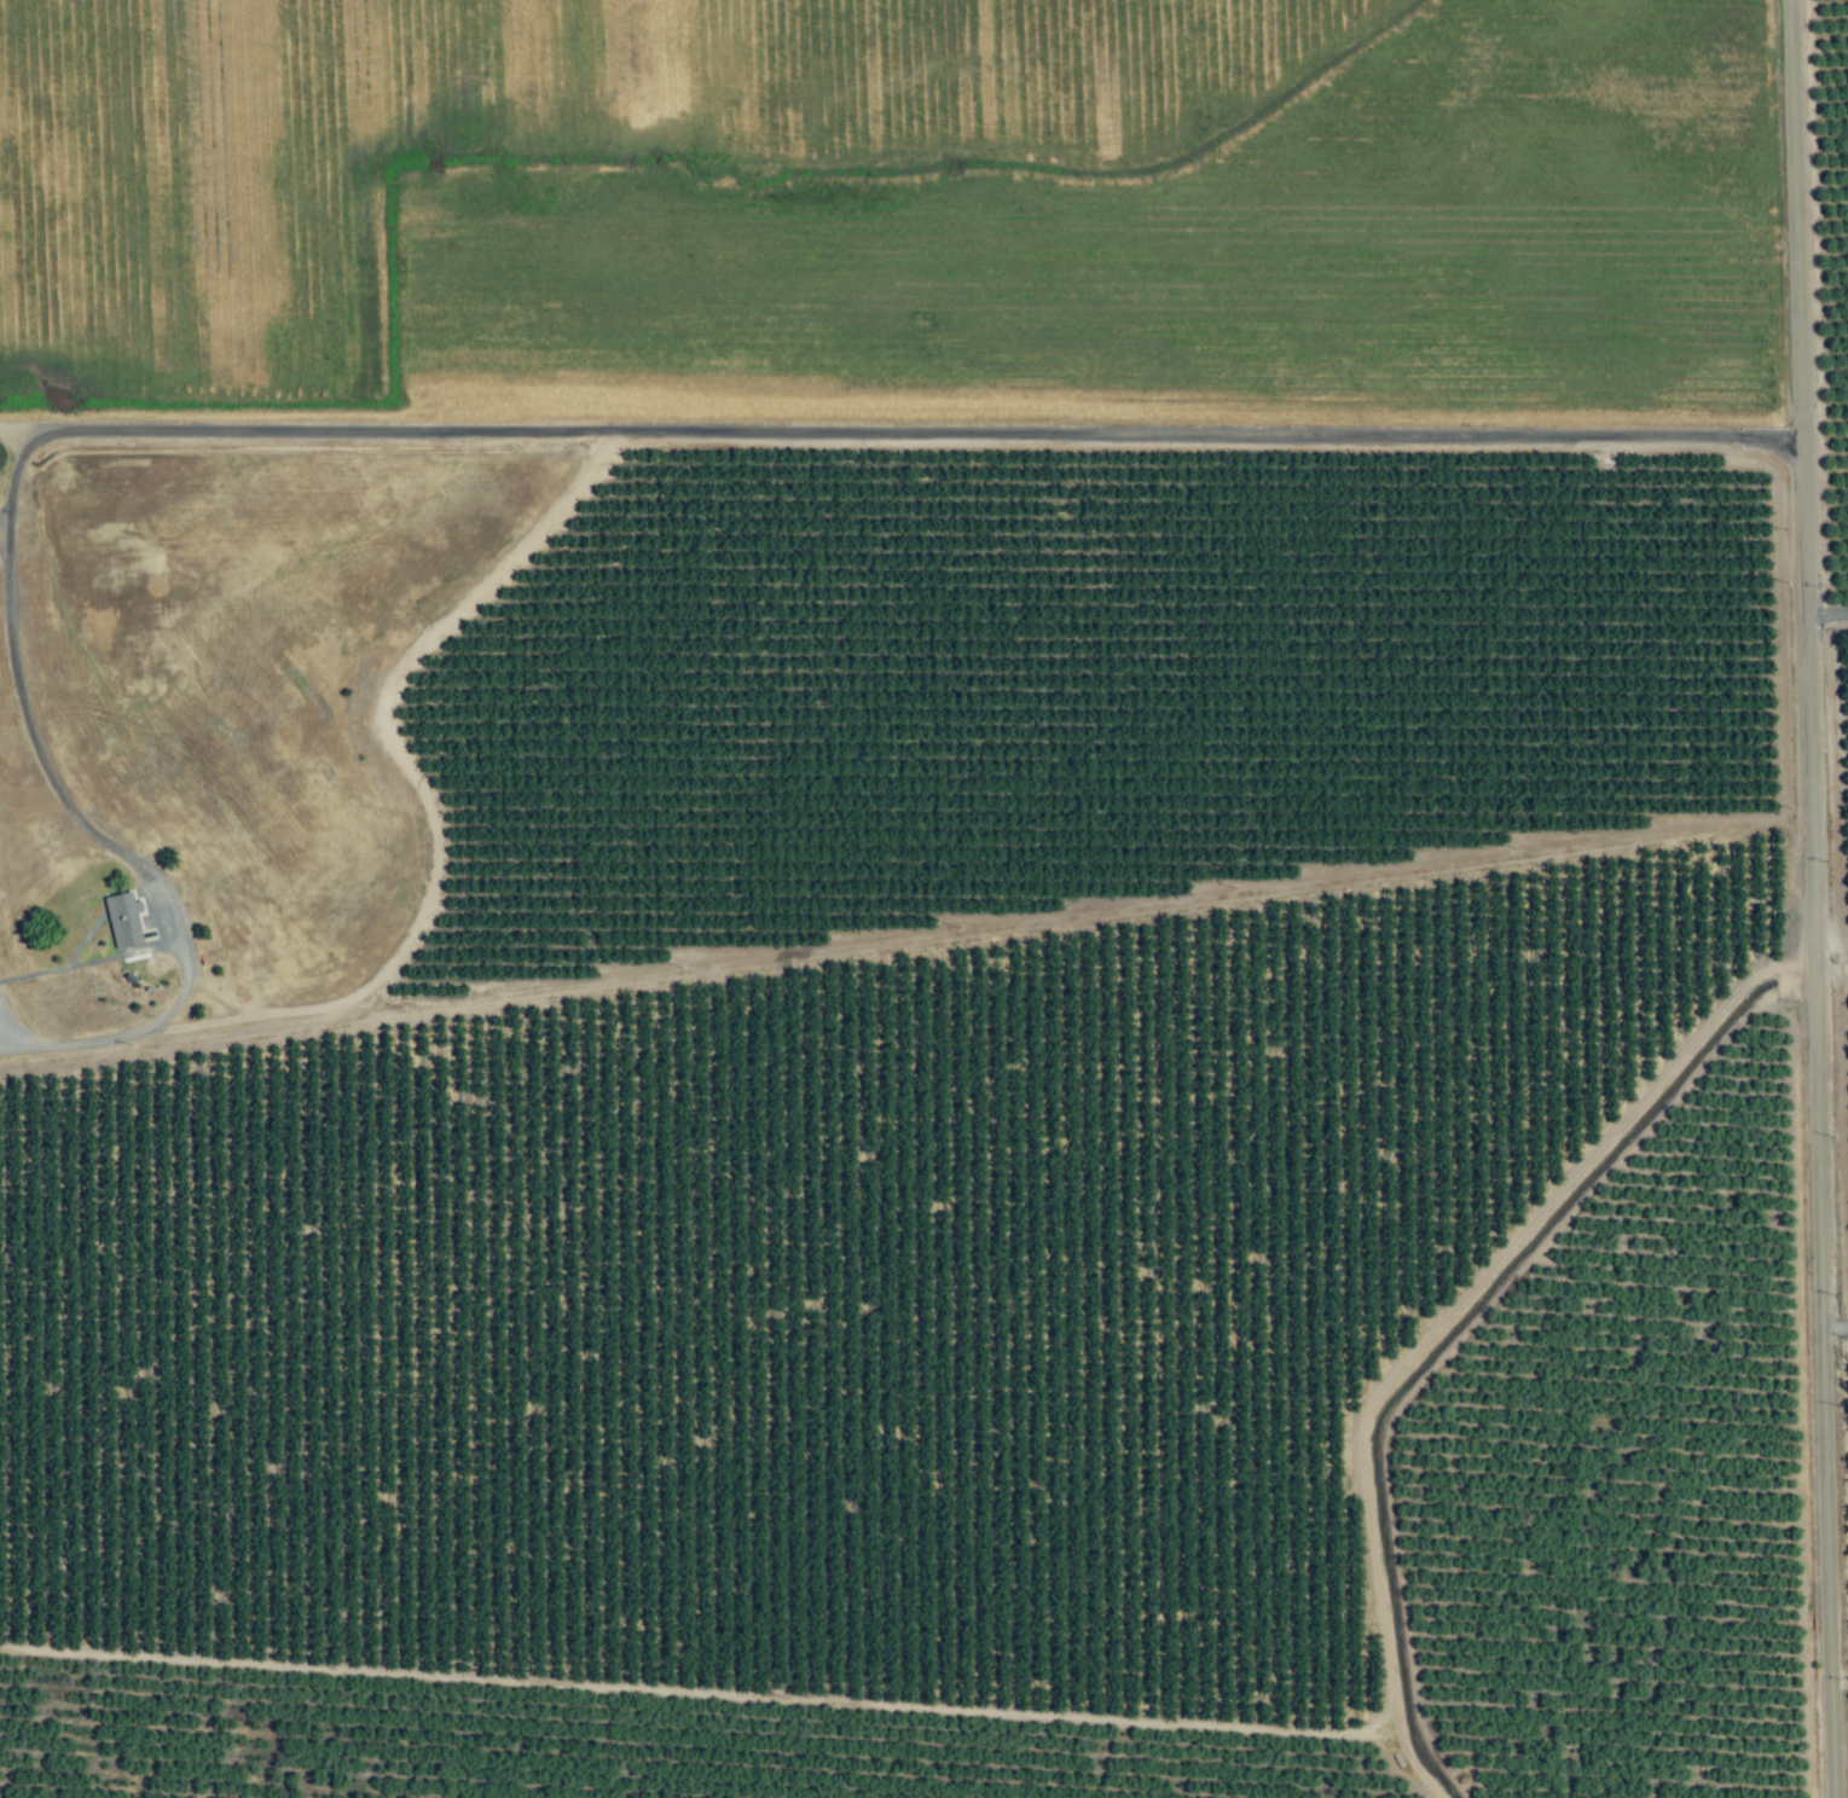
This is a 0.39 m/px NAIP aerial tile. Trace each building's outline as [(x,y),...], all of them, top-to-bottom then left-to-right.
[(106,898),(118,951),(146,944),(134,892),(106,898)]
